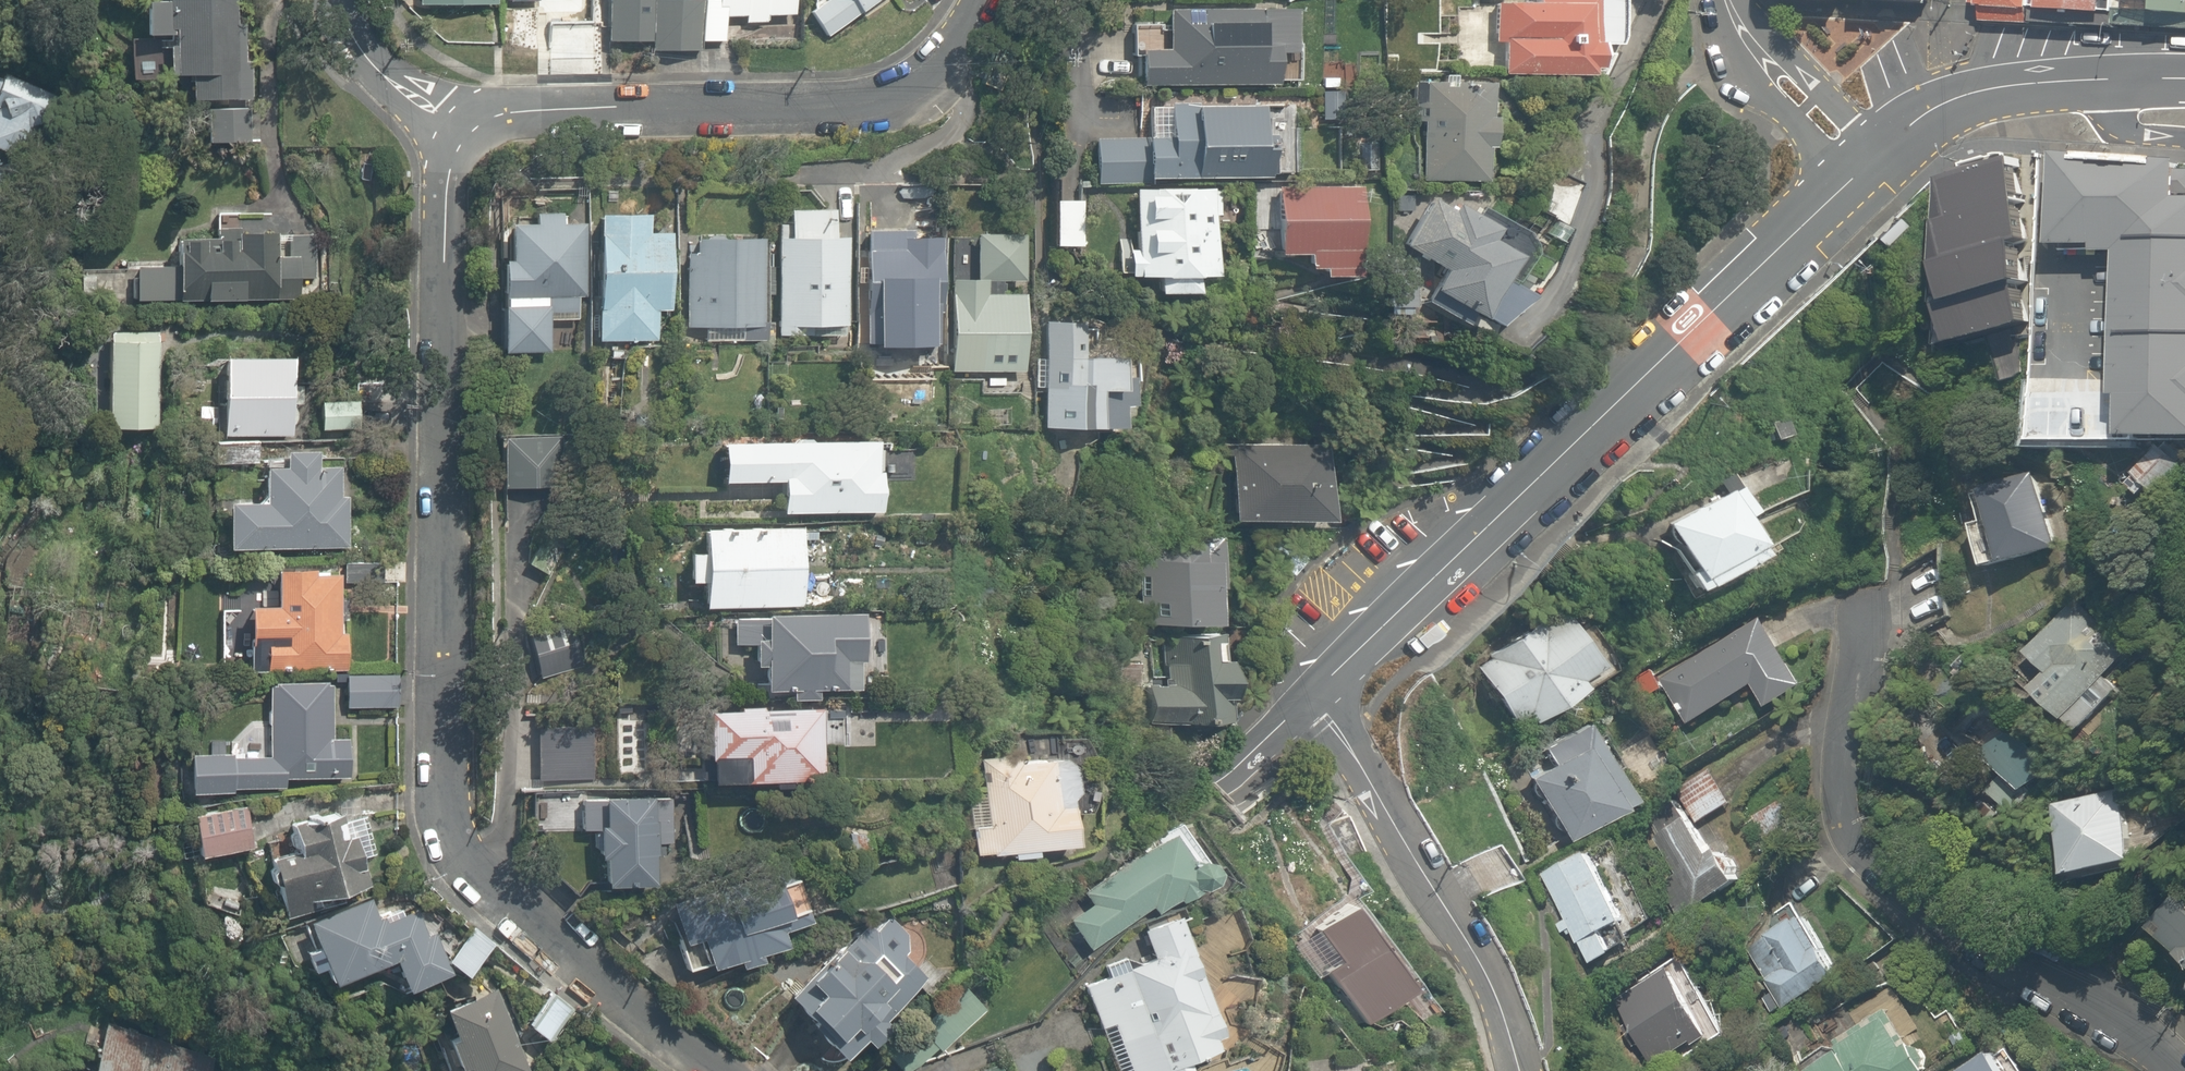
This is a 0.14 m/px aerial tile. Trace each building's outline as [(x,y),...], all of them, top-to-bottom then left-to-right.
[(497,0),(416,0),(416,8),(496,11),(496,4),(497,0)] [(723,42),(723,18),(709,18),(709,2),(681,1),(681,0),(603,0),(602,46),(648,47),(648,56),(696,57),(696,42),(723,42)] [(709,2),(709,18),(794,17),(794,0),(709,0),(709,2)] [(859,20),(885,0),(843,0),(859,20)] [(1533,1),(1494,1),(1493,44),(1501,44),(1501,72),(1588,73),(1588,66),(1597,66),(1597,0),(1533,0),(1533,1)] [(2036,8),(2115,12),(2116,0),(2037,0),(2036,8)] [(2120,13),(2184,16),(2184,0),(2121,0),(2120,13)] [(1289,1),(1163,6),(1163,18),(1128,21),(1127,51),(1136,52),(1137,79),(1279,78),(1277,48),(1293,45),(1289,1)] [(161,41),(162,80),(182,80),(183,104),(252,103),(251,4),(129,6),(130,42),(161,41)] [(0,66),(0,154),(23,163),(53,88),(0,66)] [(1488,84),(1421,84),(1421,178),(1487,181),(1488,84)] [(1145,137),(1090,136),(1090,181),(1268,176),(1271,130),(1263,130),(1260,101),(1144,103),(1145,137)] [(261,109),(198,110),(198,146),(261,145),(261,109)] [(2064,152),(2064,249),(2132,249),(2137,439),(2184,438),(2184,159),(2184,157),(2064,152)] [(2021,163),(1950,164),(1952,268),(2024,266),(2021,163)] [(1218,188),(1135,189),(1135,249),(1129,250),(1129,280),(1155,279),(1155,296),(1194,296),(1194,279),(1219,279),(1218,188)] [(1357,188),(1276,189),(1277,255),(1307,255),(1307,270),(1321,270),(1321,276),(1357,276),(1357,188)] [(1084,197),(1048,197),(1048,254),(1083,255),(1084,197)] [(1450,211),(1429,199),(1402,247),(1443,272),(1428,301),(1468,325),(1473,315),(1485,321),(1488,315),(1501,325),(1539,295),(1520,283),(1541,244),(1485,209),(1479,217),(1458,202),(1450,211)] [(844,330),(844,210),(783,210),(783,243),(768,243),(768,344),(795,344),(795,330),(844,330)] [(581,329),(582,215),(525,215),(525,230),(495,230),(494,357),(542,358),(542,329),(581,329)] [(662,346),(661,236),(647,236),(647,215),(587,215),(587,346),(662,346)] [(216,226),(215,252),(183,250),(180,316),(316,322),(320,231),(216,226)] [(935,232),(861,230),(858,314),(869,314),(867,352),(931,354),(935,232)] [(1016,379),(1021,241),(974,240),(972,283),(945,282),(942,377),(1016,379)] [(755,245),(684,244),(683,332),(754,333),(755,245)] [(1088,361),(1090,327),(1041,324),(1035,433),(1116,438),(1121,363),(1088,361)] [(165,460),(166,362),(106,361),(105,460),(165,460)] [(298,375),(229,377),(231,465),(299,464),(298,375)] [(563,436),(500,436),(500,492),(563,493),(563,436)] [(714,437),(713,485),(770,485),(770,514),(889,516),(890,440),(714,437)] [(1321,440),(1256,438),(1256,456),(1228,455),(1226,526),(1318,529),(1321,440)] [(2033,473),(1979,487),(1987,517),(1968,522),(1982,572),(2054,553),(2033,473)] [(349,585),(350,484),(287,484),(287,501),(272,501),(271,539),(234,538),(233,584),(349,585)] [(1731,488),(1666,523),(1690,568),(1684,572),(1692,588),(1762,553),(1758,543),(1761,542),(1746,515),(1757,510),(1743,485),(1732,491),(1731,488)] [(696,550),(678,550),(678,588),(695,588),(695,613),(805,615),(807,531),(696,529),(696,550)] [(1141,537),(1137,630),(1203,633),(1205,591),(1219,592),(1221,540),(1141,537)] [(347,605),(284,603),(283,642),(258,641),(256,687),(345,689),(347,605)] [(2129,652),(2069,603),(2023,660),(2045,678),(2031,694),(2078,733),(2116,688),(2106,680),(2129,652)] [(1528,721),(1585,685),(1581,679),(1601,667),(1564,608),(1486,655),(1488,658),(1475,666),(1510,721),(1523,713),(1528,721)] [(1692,724),(1757,685),(1770,707),(1807,685),(1765,617),(1665,679),(1692,724)] [(786,696),(786,704),(818,704),(818,696),(858,696),(858,618),(730,618),(729,648),(747,649),(747,672),(757,672),(757,696),(786,696)] [(567,627),(526,638),(538,683),(579,672),(567,627)] [(1142,687),(1141,725),(1215,728),(1218,640),(1161,638),(1159,688),(1142,687)] [(396,676),(347,675),(346,706),(395,708),(396,676)] [(693,707),(692,762),(736,763),(736,787),(820,788),(821,709),(693,707)] [(342,813),(337,709),(271,712),(274,792),(237,794),(239,840),(293,838),(292,815),(342,813)] [(1619,804),(1630,798),(1584,721),(1540,747),(1550,763),(1527,777),(1567,842),(1622,809),(1619,804)] [(590,730),(538,728),(535,783),(588,786),(590,730)] [(1070,747),(980,744),(977,857),(1067,860),(1070,747)] [(1699,824),(1734,803),(1713,769),(1678,790),(1699,824)] [(593,891),(644,890),(644,855),(661,855),(660,793),(591,794),(593,891)] [(2118,795),(2056,806),(2069,884),(2131,874),(2118,795)] [(1702,908),(1745,883),(1740,876),(1742,867),(1735,857),(1728,856),(1724,850),(1718,853),(1712,844),(1709,846),(1693,817),(1689,819),(1679,801),(1648,819),(1660,837),(1658,839),(1685,881),(1667,891),(1682,916),(1700,905),(1702,908)] [(1178,838),(1074,900),(1097,939),(1169,897),(1175,905),(1207,887),(1178,838)] [(380,937),(353,840),(289,857),(303,909),(278,916),(291,962),(380,937)] [(1606,932),(1628,921),(1591,851),(1545,874),(1569,919),(1560,924),(1565,934),(1574,929),(1581,944),(1584,943),(1596,964),(1616,953),(1606,932)] [(682,974),(777,960),(773,935),(803,931),(795,879),(671,897),(682,974)] [(1367,882),(1323,914),(1352,953),(1337,965),(1377,1019),(1436,976),(1367,882)] [(2149,931),(2184,960),(2184,887),(2149,931)] [(1079,983),(1113,1070),(1192,1070),(1189,1063),(1217,1048),(1218,1031),(1178,914),(1140,925),(1150,956),(1079,983)] [(868,915),(780,1006),(840,1064),(928,973),(868,915)] [(1772,939),(1752,950),(1770,979),(1769,980),(1775,991),(1765,997),(1774,1013),(1785,1007),(1787,1010),(1843,975),(1826,947),(1824,948),(1806,918),(1800,921),(1798,918),(1770,936),(1772,939)] [(442,924),(311,967),(334,1039),(393,1020),(400,1040),(472,1016),(442,924)] [(1677,967),(1620,1000),(1658,1065),(1698,1042),(1700,1046),(1717,1036),(1677,967)] [(883,1053),(899,1070),(916,1070),(982,1009),(957,983),(883,1053)] [(572,1010),(553,994),(527,1023),(545,1039),(572,1010)] [(1929,1068),(1932,1058),(1925,1048),(1915,1046),(1914,1044),(1906,1048),(1903,1042),(1908,1039),(1905,1035),(1900,1038),(1891,1025),(1897,1022),(1890,1009),(1875,1019),(1878,1023),(1869,1030),(1865,1024),(1854,1032),(1857,1036),(1846,1043),(1844,1039),(1839,1042),(1841,1046),(1840,1047),(1843,1052),(1812,1070),(1931,1070),(1929,1068)] [(110,1010),(87,1070),(205,1070),(214,1048),(110,1010)] [(446,1035),(459,1070),(525,1070),(505,1014),(446,1035)] [(1998,1052),(1968,1070),(2010,1070),(1998,1052)]
